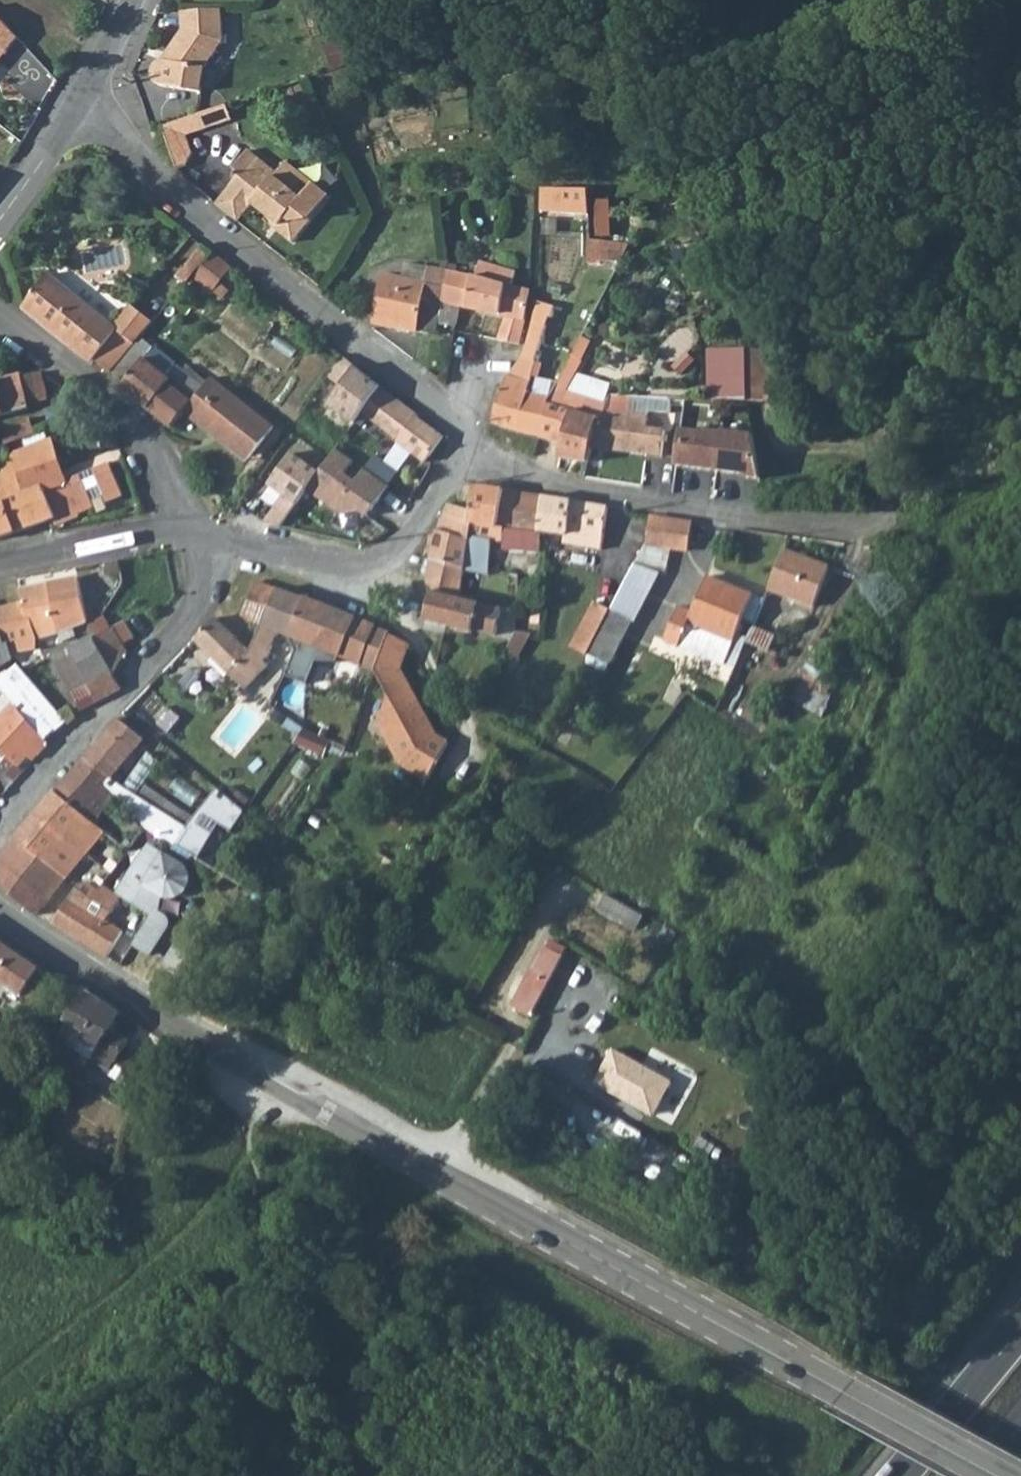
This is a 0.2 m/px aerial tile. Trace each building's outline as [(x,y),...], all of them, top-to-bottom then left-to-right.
[(226,44),(222,12),(182,17),(184,38),(168,69),(162,72),(159,74),(158,78),(158,81),(159,86),(160,88),(163,91),(209,95),(212,70),(226,44)] [(20,38),(0,14),(0,63),(20,38)] [(379,56),(372,34),(329,46),(335,69),(350,64),(354,62),(379,56)] [(210,111),(199,115),(203,128),(214,124),(210,111)] [(199,115),(162,127),(168,148),(175,168),(175,169),(184,166),(191,153),(185,134),(203,128),(199,115)] [(312,220),(329,198),(286,164),(277,175),(248,152),(233,170),(240,176),(226,194),(248,211),(253,205),(280,226),(277,230),(294,243),(312,220)] [(588,213),(587,187),(542,188),(540,211),(588,213)] [(226,194),(216,206),(238,224),(248,211),(226,194)] [(611,235),(609,200),(595,200),(596,235),(611,235)] [(589,245),(590,266),(620,264),(631,241),(589,245)] [(176,276),(185,285),(190,279),(209,258),(199,249),(176,276)] [(209,258),(190,279),(211,295),(229,272),(211,255),(209,258)] [(440,303),(458,307),(499,316),(506,286),(512,287),(516,271),(479,262),(474,277),(454,274),(455,267),(447,265),(440,303)] [(400,279),(424,284),(427,267),(404,263),(400,279)] [(400,279),(382,276),(374,325),(433,337),(435,324),(453,329),(458,307),(440,303),(447,265),(440,264),(439,270),(427,267),(424,284),(400,279)] [(20,307),(30,316),(107,376),(134,345),(116,329),(46,275),(20,307)] [(512,287),(506,286),(499,316),(505,317),(523,321),(530,293),(512,287)] [(535,301),(531,323),(545,327),(551,305),(535,301)] [(148,328),(131,312),(116,329),(134,345),(148,328)] [(505,317),(498,342),(507,344),(517,347),(523,321),(505,317)] [(535,362),(545,327),(531,323),(523,357),(535,362)] [(204,389),(143,339),(111,379),(163,420),(171,427),(183,413),(211,434),(215,429),(250,456),(271,427),(212,380),(204,389)] [(509,354),(515,355),(517,347),(507,344),(507,346),(505,353),(509,354)] [(745,403),(742,380),(743,350),(708,350),(708,401),(745,403)] [(774,376),(775,353),(747,352),(746,374),(746,378),(774,376)] [(592,448),(600,412),(605,413),(608,400),(585,394),(579,413),(559,407),(585,361),(575,356),(558,385),(546,405),(539,438),(543,439),(552,442),(561,445),(559,459),(590,465),(592,448)] [(338,357),(323,376),(337,387),(325,403),(354,424),(361,415),(381,389),(338,357)] [(532,375),(536,362),(535,362),(523,357),(511,372),(506,376),(530,384),(532,375)] [(26,409),(20,376),(20,373),(0,379),(0,416),(26,409)] [(20,376),(26,409),(27,415),(48,408),(39,373),(20,376)] [(539,438),(546,405),(558,385),(532,375),(530,384),(506,376),(491,424),(513,432),(534,437),(539,438)] [(746,378),(745,403),(773,405),(774,376),(746,378)] [(418,418),(381,389),(361,415),(396,441),(394,443),(422,465),(427,460),(431,454),(442,437),(418,418)] [(605,413),(600,412),(592,448),(659,457),(663,433),(646,430),(648,419),(626,416),(629,396),(609,394),(608,400),(605,413)] [(629,396),(626,416),(648,419),(651,397),(629,396)] [(31,436),(27,418),(1,430),(7,446),(31,436)] [(701,434),(678,432),(674,468),(744,473),(744,477),(758,477),(750,433),(721,431),(717,433),(705,432),(701,434)] [(16,471),(25,495),(42,489),(54,520),(56,525),(58,525),(81,516),(80,513),(95,507),(94,500),(104,497),(106,502),(122,495),(110,464),(65,481),(62,471),(51,439),(11,455),(12,460),(16,471)] [(306,491),(321,469),(293,449),(270,482),(285,493),(269,515),(282,524),(306,491)] [(387,486),(334,449),(321,469),(306,491),(339,514),(357,511),(365,516),(387,486)] [(54,520),(42,489),(25,495),(16,471),(0,476),(0,538),(54,520)] [(472,513),(470,524),(469,535),(473,538),(493,541),(503,543),(502,550),(544,555),(542,535),(540,534),(510,530),(514,495),(514,493),(473,488),(470,513),(472,513)] [(540,534),(544,498),(514,495),(510,530),(540,534)] [(542,535),(565,536),(564,544),(601,550),(607,508),(583,503),(544,498),(540,534),(542,535)] [(435,530),(425,590),(454,597),(460,598),(465,570),(469,570),(484,573),(489,570),(492,553),(493,541),(473,538),(469,535),(470,524),(472,513),(470,513),(463,511),(448,505),(439,523),(435,530)] [(650,518),(645,548),(684,553),(687,554),(692,523),(650,518)] [(827,559),(783,542),(768,582),(812,598),(827,559)] [(681,570),(684,553),(645,548),(627,579),(610,613),(588,656),(610,666),(660,566),(681,570)] [(726,665),(753,594),(708,576),(692,612),(678,606),(664,640),(726,665)] [(21,603),(23,603),(34,638),(36,638),(60,635),(86,623),(76,579),(18,589),(21,603)] [(288,635),(302,599),(255,584),(248,599),(270,608),(262,625),(280,632),(288,635)] [(526,610),(542,613),(544,588),(530,584),(526,610)] [(454,597),(432,592),(425,621),(473,632),(473,631),(492,636),(499,608),(460,598),(454,597)] [(262,625),(270,608),(248,599),(241,617),(262,625)] [(375,629),(349,615),(302,599),(288,635),(359,666),(375,629)] [(1,636),(5,636),(10,653),(38,648),(36,638),(34,638),(23,603),(21,603),(0,608),(0,633),(1,636)] [(610,613),(594,604),(573,649),(588,657),(588,656),(610,613)] [(526,610),(517,608),(515,633),(540,637),(542,613),(526,610)] [(262,625),(256,640),(250,652),(228,631),(215,618),(194,640),(244,688),(267,664),(263,659),(270,651),(280,632),(262,625)] [(93,640),(112,675),(128,655),(116,632),(113,628),(93,640)] [(1,636),(0,633),(0,668),(12,660),(10,653),(5,636),(1,636)] [(387,633),(374,667),(388,693),(386,699),(377,720),(405,765),(429,779),(447,745),(437,737),(400,668),(409,642),(387,633)] [(524,645),(526,639),(518,636),(516,641),(524,645)] [(93,640),(70,651),(74,657),(57,665),(70,693),(87,685),(92,697),(96,703),(121,690),(112,675),(93,640)] [(310,677),(318,650),(298,644),(291,671),(310,677)] [(818,713),(837,679),(807,663),(789,696),(818,713)] [(388,693),(374,667),(366,691),(386,699),(388,693)] [(45,741),(63,724),(15,673),(0,687),(0,689),(13,705),(45,741)] [(70,693),(79,712),(92,697),(87,685),(70,693)] [(0,720),(0,751),(10,760),(20,769),(29,760),(33,755),(37,758),(48,746),(45,741),(13,705),(0,720)] [(118,720),(105,734),(85,758),(118,785),(122,781),(116,776),(144,742),(118,720)] [(298,744),(327,755),(334,738),(305,727),(298,744)] [(32,763),(37,758),(33,755),(29,760),(32,763)] [(148,756),(125,790),(187,829),(194,820),(187,816),(188,814),(146,786),(161,764),(148,756)] [(118,785),(85,758),(55,792),(105,833),(128,852),(146,828),(197,859),(221,825),(233,833),(241,820),(244,816),(216,792),(211,799),(194,820),(187,829),(125,790),(118,785)] [(16,841),(64,880),(84,855),(87,857),(105,833),(55,792),(41,809),(33,820),(22,833),(16,841)] [(48,900),(57,889),(64,880),(16,841),(0,859),(0,863),(48,900)] [(151,917),(133,944),(151,956),(167,930),(168,928),(168,927),(169,925),(169,924),(169,922),(168,920),(167,918),(155,911),(158,899),(161,895),(172,897),(181,893),(186,884),(186,875),(179,865),(147,847),(118,897),(151,917)] [(36,915),(48,900),(0,863),(0,887),(8,894),(36,915)] [(92,899),(91,901),(76,889),(53,924),(97,951),(107,958),(122,933),(105,922),(111,911),(92,899)] [(636,930),(644,918),(607,896),(599,909),(636,930)] [(5,944),(0,941),(0,979),(23,995),(40,971),(41,969),(24,957),(5,944)] [(561,958),(566,951),(552,943),(548,950),(544,948),(512,1008),(532,1018),(563,959),(561,958)] [(490,959),(486,966),(492,970),(496,963),(490,959)] [(40,971),(23,995),(35,1003),(51,979),(40,971)] [(113,1029),(122,1013),(97,997),(85,990),(67,1018),(90,1032),(79,1049),(94,1058),(101,1049),(111,1055),(124,1035),(113,1029)] [(44,1027),(36,1040),(48,1048),(56,1035),(44,1027)] [(119,1060),(123,1053),(131,1040),(124,1035),(111,1055),(119,1060)] [(671,1080),(612,1048),(593,1084),(654,1116),(671,1080)] [(111,1055),(101,1049),(94,1058),(105,1065),(111,1055)] [(119,1060),(113,1070),(109,1075),(130,1089),(145,1067),(123,1053),(119,1060)] [(119,1060),(111,1055),(105,1065),(113,1070),(119,1060)] [(719,1142),(722,1137),(717,1133),(714,1139),(719,1142)]
